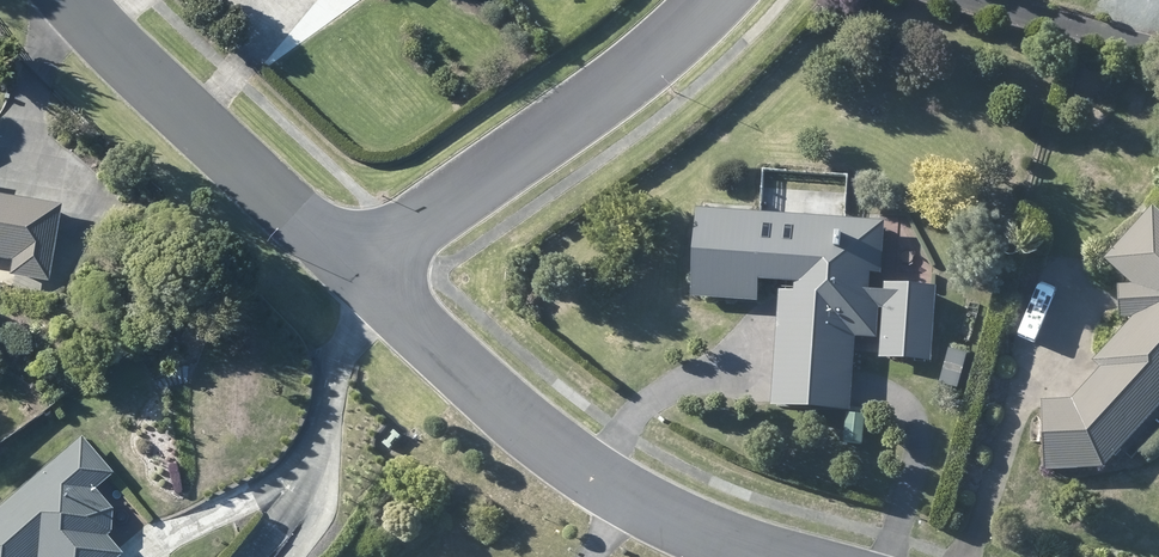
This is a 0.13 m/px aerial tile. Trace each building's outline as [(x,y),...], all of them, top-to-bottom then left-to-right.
[(6,264),(4,278),(43,285),(56,209),(0,200),(0,263),(6,264)] [(1152,216),(1148,211),(1102,262),(1130,288),(1114,288),(1115,292),(1116,315),(1116,320),(1129,321),(1097,356),(1091,362),(1099,370),(1070,403),(1038,405),(1041,474),(1097,471),(1116,450),(1158,405),(1158,404),(1158,222),(1152,216)] [(879,275),(882,228),(698,214),(692,298),(780,305),(772,406),(850,413),(856,339),(874,341),(876,311),(887,312),(883,360),(928,364),(934,293),(888,290),(887,300),(870,299),(872,275),(879,275)] [(107,478),(74,439),(0,503),(0,556),(115,556),(116,556),(101,539),(104,535),(106,512),(89,493),(107,478)]
